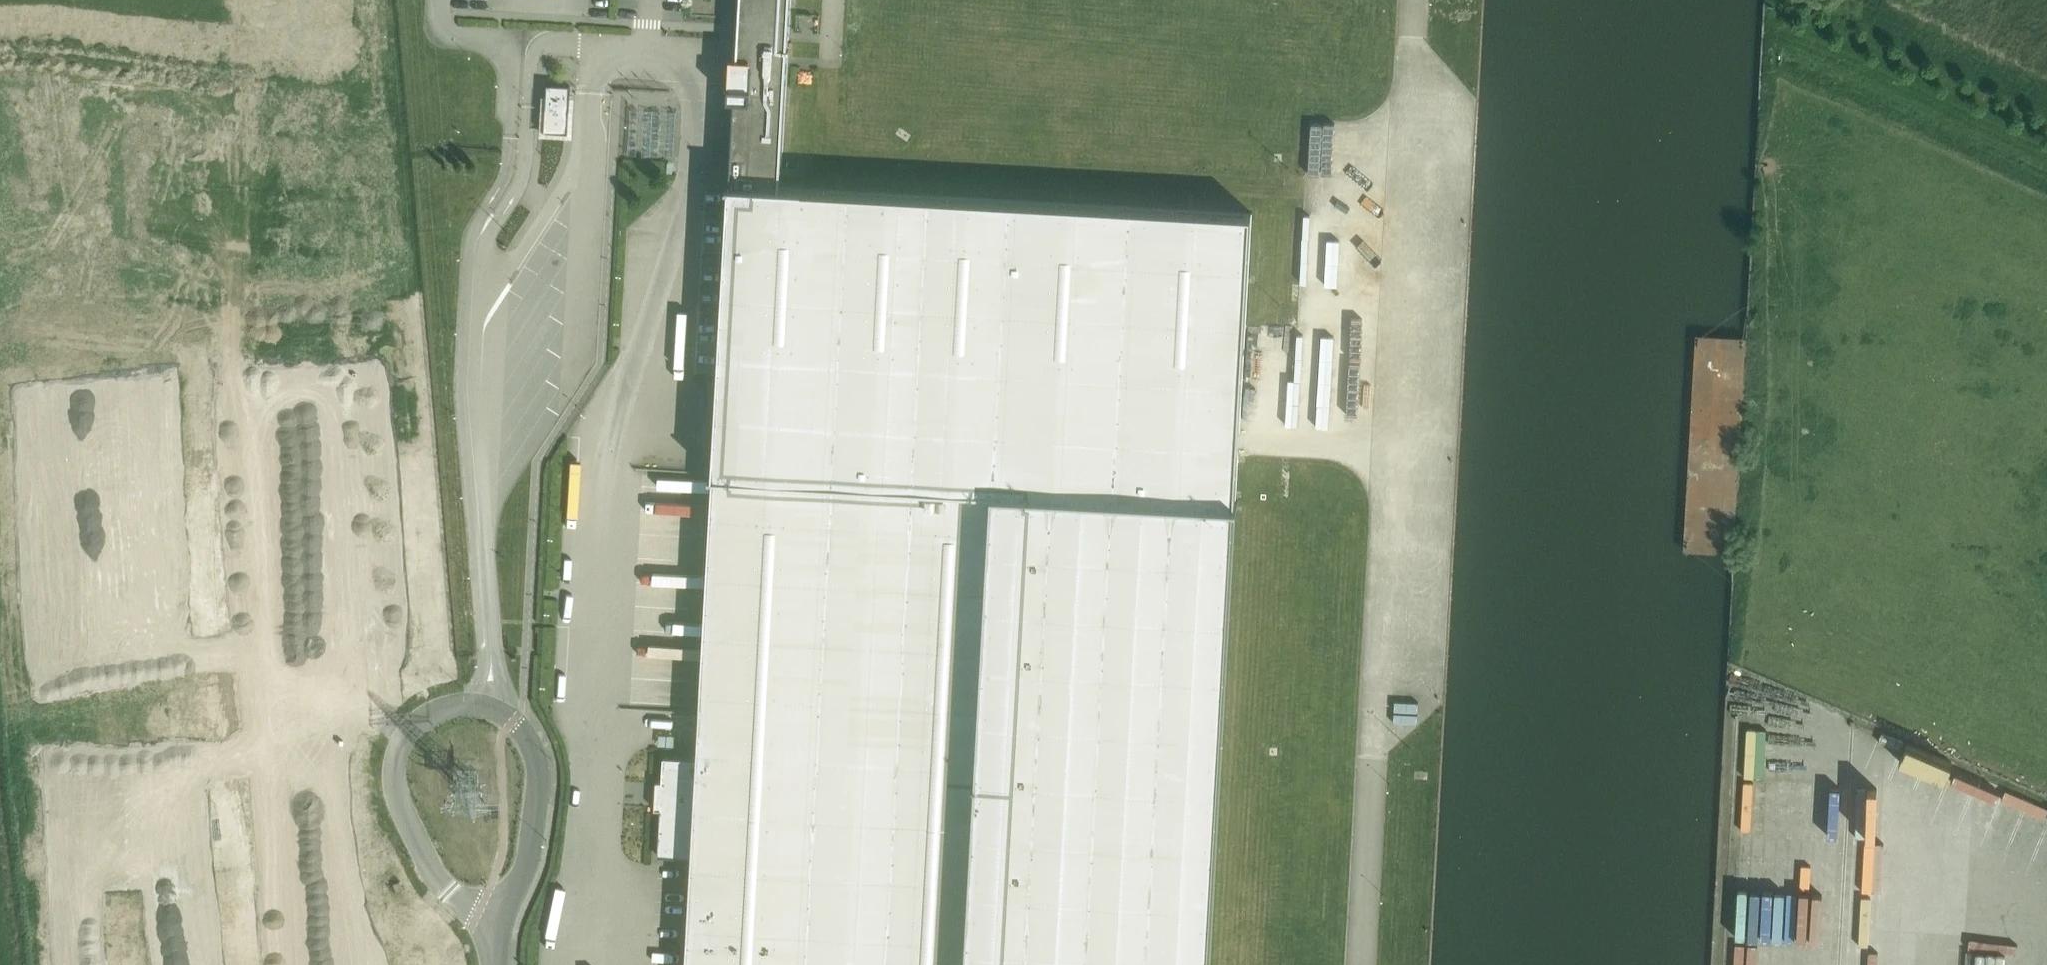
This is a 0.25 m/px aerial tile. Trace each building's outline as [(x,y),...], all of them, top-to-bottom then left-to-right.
[(660,806),(658,856),(692,858),(686,964),(1210,964),(1233,551),(1232,551),(1235,503),(1237,503),(1237,502),(1236,502),(1252,213),(804,188),(804,187),(780,186),(791,0),(740,0),(737,67),(742,67),(741,86),(729,85),(728,98),(734,99),(730,184),(727,183),(727,186),(730,186),(726,248),(725,265),(714,472),(711,472),(711,474),(714,474),(698,760),(663,758),(660,806)] [(542,132),(566,134),(569,86),(545,84),(542,132)] [(652,467),(652,480),(697,481),(697,468),(652,467)] [(647,580),(691,581),(691,564),(647,563),(647,580)] [(1781,715),(1790,690),(1772,684),(1763,708),(1781,715)] [(1971,853),(1968,889),(2017,893),(2020,858),(1971,853)] [(1959,920),(1963,869),(1953,868),(1948,919),(1959,920)] [(403,889),(399,881),(392,885),(396,892),(403,889)] [(650,943),(649,956),(667,958),(669,946),(650,943)]
